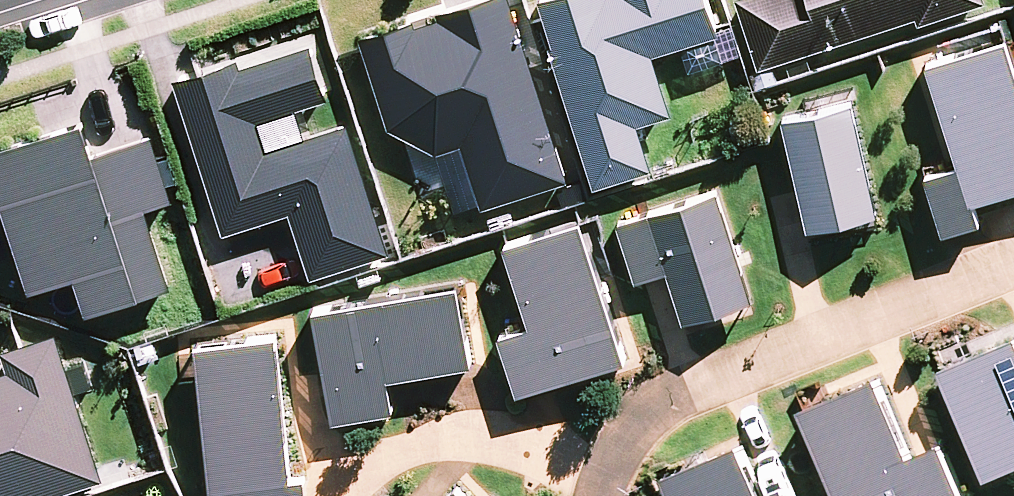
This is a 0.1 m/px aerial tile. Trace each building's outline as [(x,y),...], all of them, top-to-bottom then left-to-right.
[(569,183),(510,0),(488,0),(438,16),(440,22),(417,30),(415,23),(361,41),(390,131),(438,155),(463,147),(483,211),(569,183)] [(596,192),(653,174),(639,128),(672,117),(653,58),(722,36),(710,0),(553,0),(541,4),(555,50),(550,51),(596,192)] [(759,72),(917,21),(919,28),(987,6),(985,0),(739,0),(736,1),(759,72)] [(999,26),(908,57),(959,204),(1013,185),(1013,70),(999,26)] [(239,63),(174,84),(223,237),(290,216),(311,281),(389,256),(348,128),(269,153),(259,124),(329,102),(312,49),(242,71),(239,63)] [(867,206),(842,99),(775,115),(800,221),(867,206)] [(86,127),(0,154),(0,212),(4,211),(31,297),(77,282),(88,318),(174,291),(149,212),(174,204),(160,159),(154,140),(96,158),(86,127)] [(748,293),(710,187),(610,222),(628,274),(659,263),(678,317),(748,293)] [(623,352),(577,219),(500,246),(528,324),(497,334),(516,389),(623,352)] [(462,286),(311,314),(331,420),(391,409),(384,376),(475,359),(462,286)] [(196,332),(210,495),(306,495),(305,479),(288,481),(274,325),(196,332)] [(103,481),(56,337),(20,349),(2,355),(8,373),(0,375),(0,495),(59,495),(103,481)] [(943,373),(990,482),(1013,471),(1013,343),(943,373)] [(804,403),(845,495),(940,495),(953,490),(930,437),(901,449),(868,374),(804,403)] [(668,482),(674,495),(762,495),(742,450),(668,482)]
